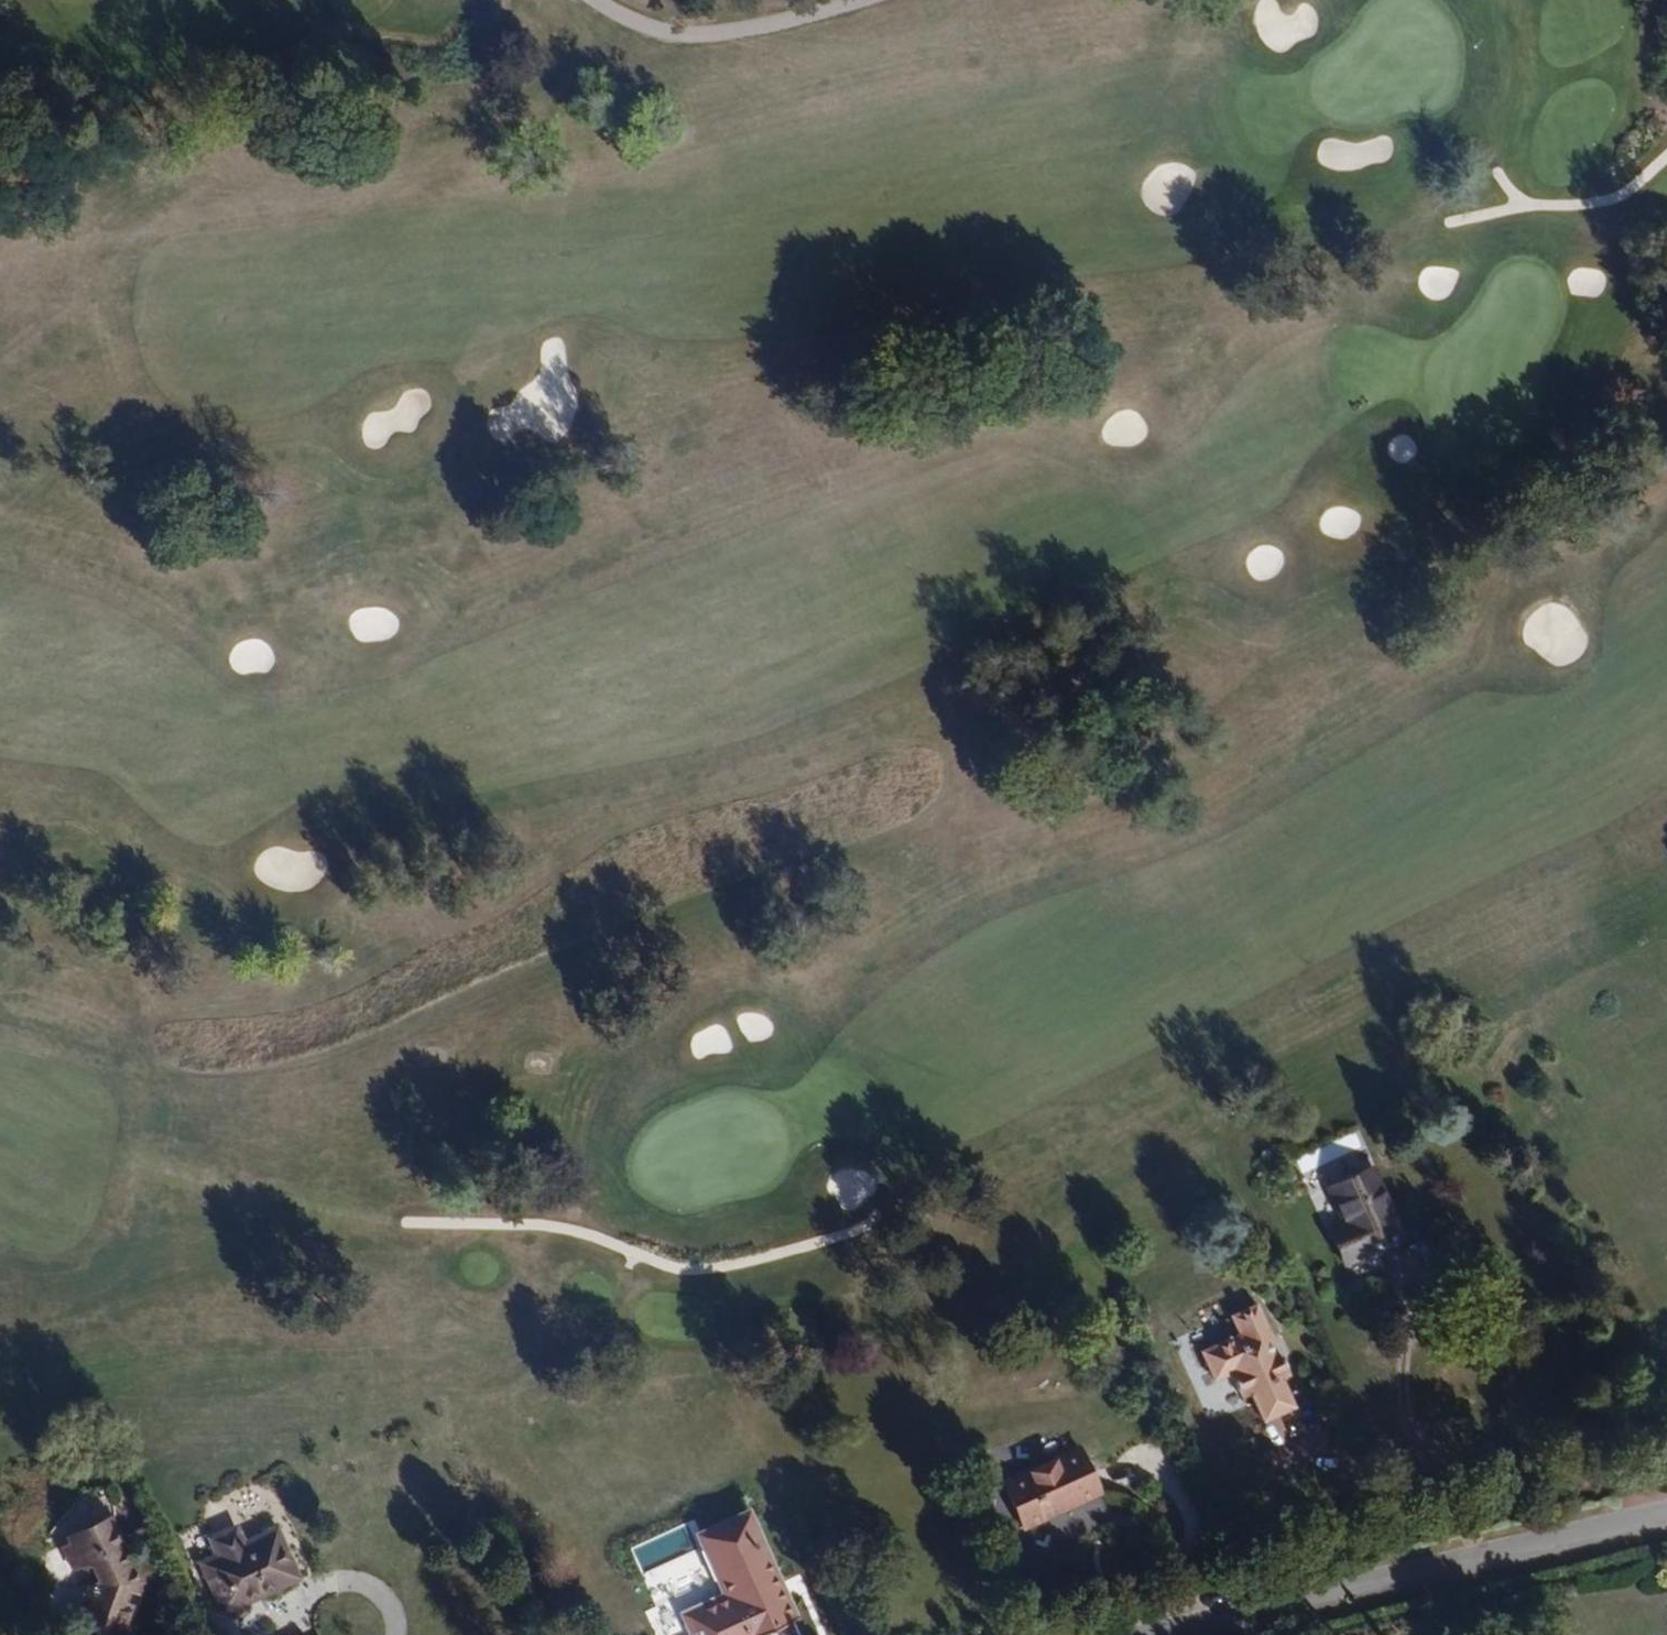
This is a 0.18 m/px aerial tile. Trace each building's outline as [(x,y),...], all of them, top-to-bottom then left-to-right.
[(1293,1157),(1299,1172),(1356,1149),(1350,1134),(1293,1157)] [(1411,1237),(1378,1167),(1329,1188),(1344,1223),(1332,1228),(1350,1266),(1411,1237)] [(1289,1373),(1257,1305),(1233,1315),(1241,1333),(1205,1350),(1219,1381),(1234,1374),(1244,1395),(1253,1391),(1267,1420),(1297,1407),(1284,1376),(1289,1373)] [(1102,1495),(1080,1445),(1004,1480),(1026,1529),(1102,1495)] [(749,1507),(724,1519),(697,1531),(702,1544),(725,1593),(684,1613),(694,1634),(760,1634),(800,1616),(749,1507)] [(132,1564),(111,1518),(65,1536),(67,1542),(59,1547),(70,1573),(79,1569),(80,1572),(89,1569),(96,1585),(87,1581),(72,1627),(93,1634),(123,1634),(133,1608),(124,1604),(128,1592),(148,1600),(146,1596),(132,1564)] [(302,1578),(276,1527),(246,1542),(238,1526),(210,1539),(217,1555),(200,1563),(226,1616),(302,1578)] [(152,1580),(143,1560),(132,1564),(146,1596),(152,1580)]
